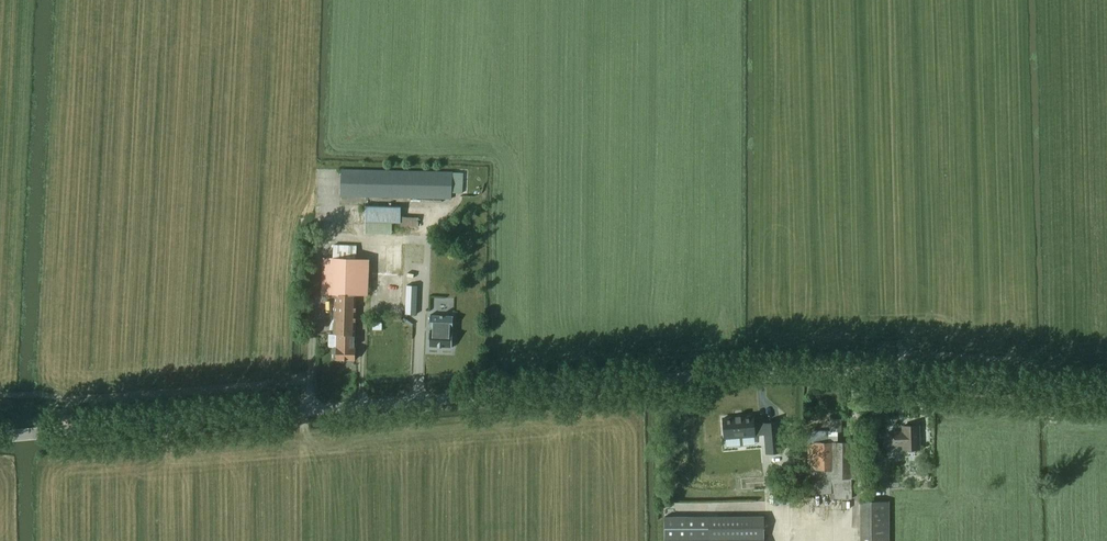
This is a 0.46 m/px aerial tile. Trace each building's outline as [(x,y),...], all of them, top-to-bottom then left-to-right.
[(341,169),(340,197),(452,200),(453,172),(341,169)] [(401,222),(402,207),(365,206),(365,232),(392,233),(392,222),(401,222)] [(403,226),(419,227),(420,217),(403,216),(403,226)] [(334,334),(337,334),(337,348),(334,348),(334,359),(354,360),(355,348),(354,348),(354,335),(356,335),(357,294),(369,295),(369,259),(356,259),(356,245),(334,244),(333,258),(323,258),(321,293),(334,294),(334,334)] [(406,314),(417,314),(417,303),(406,303),(406,314)] [(431,314),(430,314),(430,328),(431,328),(431,327),(433,327),(433,332),(430,331),(429,347),(430,347),(430,346),(438,346),(438,347),(441,347),(443,347),(451,347),(451,348),(452,348),(453,332),(452,332),(450,332),(450,328),(452,328),(452,329),(453,329),(454,315),(453,315),(453,316),(443,316),(443,315),(441,315),(441,316),(431,315),(431,314)] [(725,438),(755,436),(755,435),(765,435),(767,453),(782,451),(779,422),(764,423),(765,426),(755,426),(754,416),(741,417),(741,415),(736,416),(736,417),(723,418),(725,438)] [(889,432),(889,445),(903,445),(904,449),(907,449),(909,452),(915,452),(916,449),(920,449),(919,425),(903,426),(903,432),(889,432)] [(829,493),(831,493),(832,499),(852,499),(851,487),(850,487),(850,479),(852,479),(852,441),(838,441),(838,430),(830,430),(807,431),(808,494),(822,493),(829,493)] [(861,508),(890,509),(890,501),(861,500),(861,508)] [(764,539),(764,517),(709,517),(665,516),(665,540),(764,540),(764,539)]
